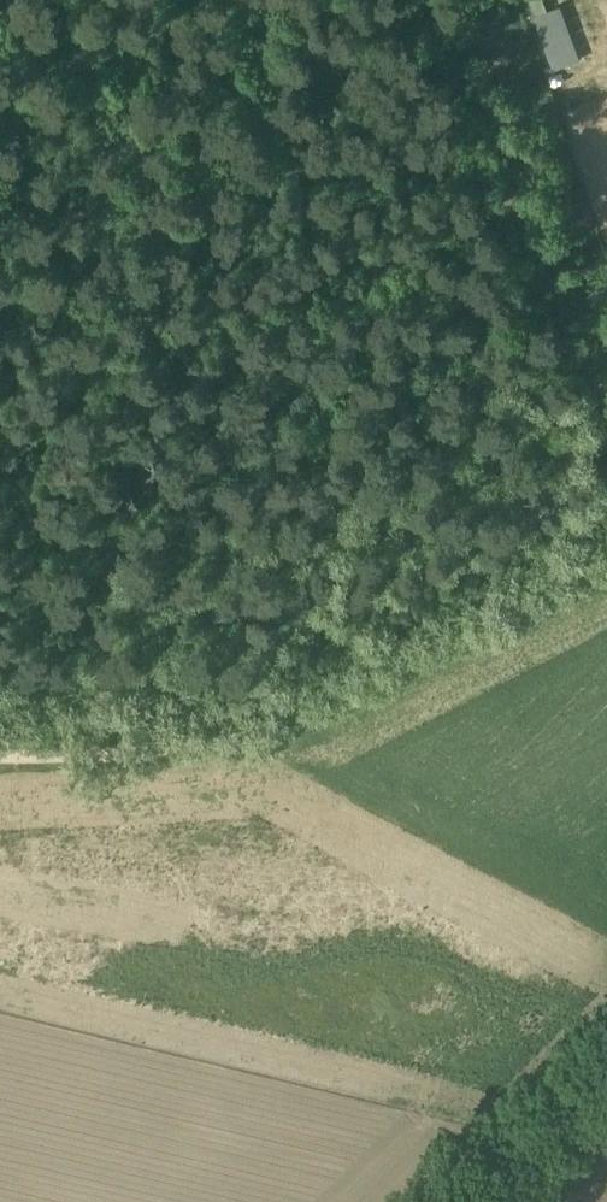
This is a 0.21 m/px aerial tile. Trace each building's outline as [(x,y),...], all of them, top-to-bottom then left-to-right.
[(579,59),(573,45),(547,55),(552,69),(579,59)]
